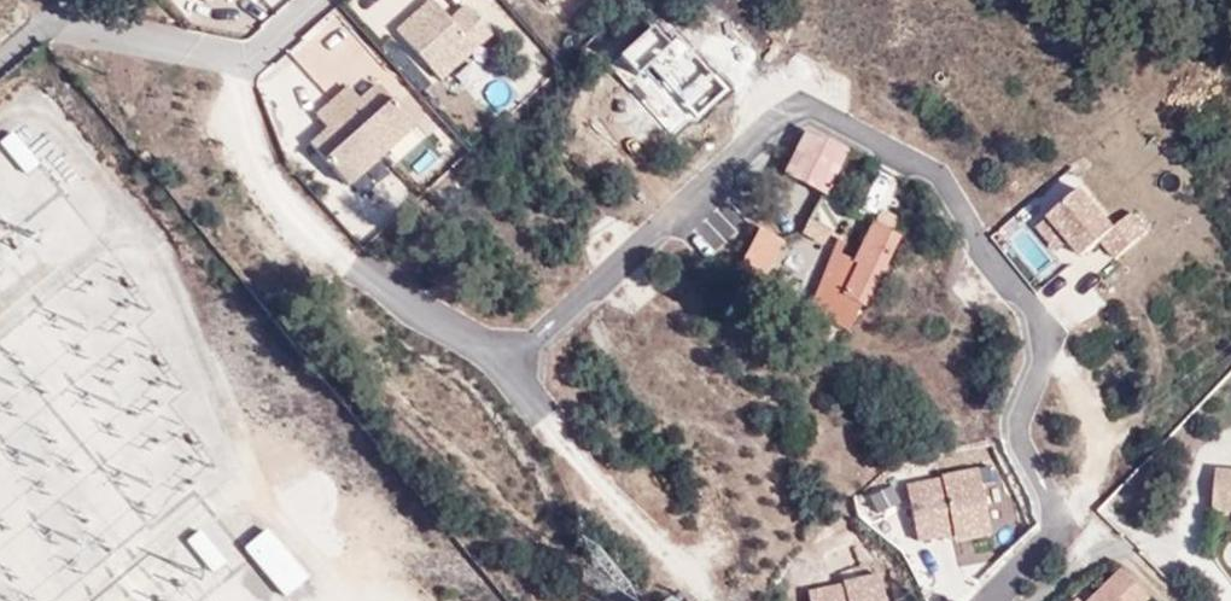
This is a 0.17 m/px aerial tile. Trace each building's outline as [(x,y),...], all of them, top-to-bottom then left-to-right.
[(462,0),(460,0),(446,14),(433,0),(419,0),(390,28),(440,79),(491,30),(462,0)] [(344,81),(312,111),(322,120),(304,137),(346,181),(413,118),(372,76),(354,92),(344,81)] [(871,127),(834,107),(812,148),(850,168),(871,127)] [(0,141),(0,142),(23,172),(37,162),(12,132),(0,141)] [(871,171),(857,209),(878,217),(892,179),(871,171)] [(1084,181),(1038,211),(1067,255),(1097,235),(1111,256),(1146,233),(1130,209),(1111,221),(1084,181)] [(867,315),(922,213),(896,199),(874,241),(860,233),(828,293),(867,315)] [(815,227),(780,209),(756,254),(791,273),(815,227)] [(1219,439),(1216,478),(1230,479),(1230,440),(1219,439)] [(899,481),(915,544),(989,527),(974,463),(899,481)] [(304,578),(266,529),(243,548),(282,596),(304,578)] [(200,530),(185,541),(210,575),(225,564),(200,530)] [(1154,596),(1113,558),(1073,600),(1150,600),(1154,596)] [(809,600),(884,600),(882,574),(807,580),(809,600)]
